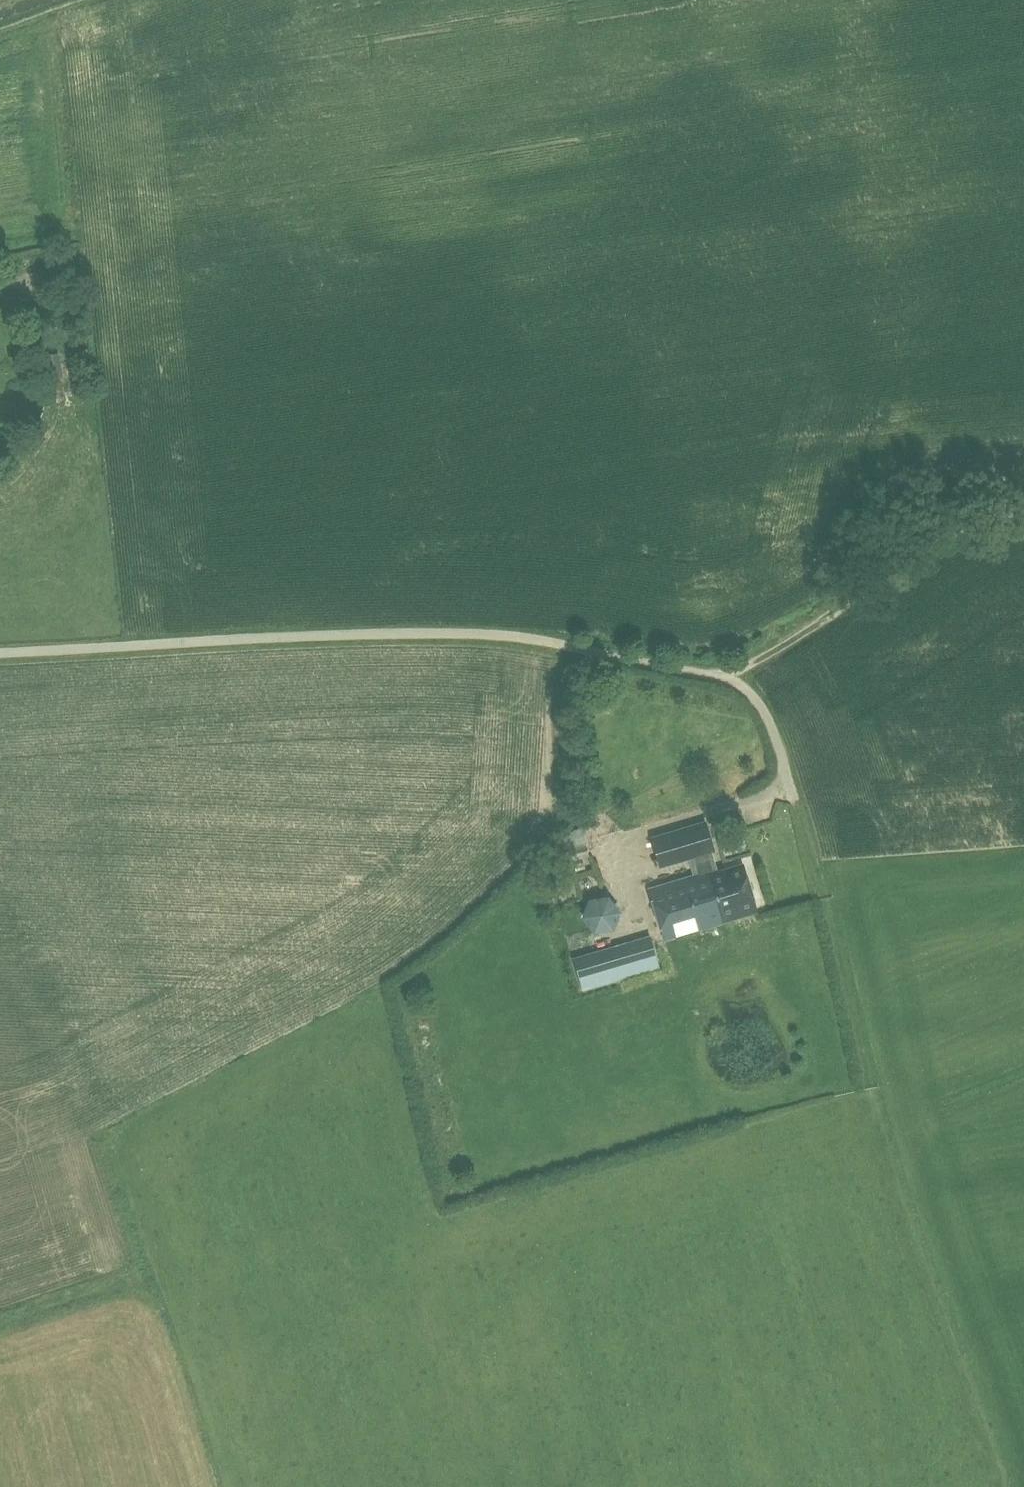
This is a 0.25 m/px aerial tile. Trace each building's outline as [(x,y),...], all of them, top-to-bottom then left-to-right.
[(696,877),(651,890),(666,940),(725,923),(724,919),(758,910),(745,864),(718,872),(712,852),(714,851),(706,823),(652,839),(661,867),(690,859),(696,877)] [(565,863),(589,856),(581,827),(559,838),(565,863)] [(580,873),(599,868),(595,856),(577,862),(580,873)] [(764,881),(757,856),(748,858),(755,883),(764,881)] [(621,969),(659,959),(652,935),(575,957),(584,989),(623,978),(621,969)]
